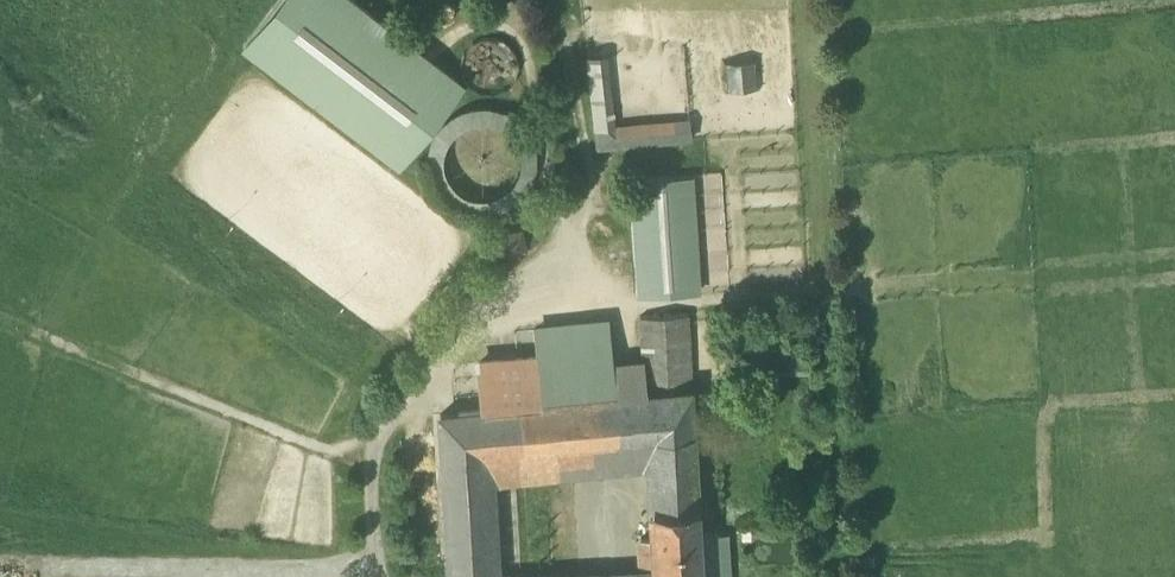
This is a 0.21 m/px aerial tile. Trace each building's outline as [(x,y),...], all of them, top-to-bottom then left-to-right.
[(352,0),(278,0),(242,46),(397,166),(461,84),(352,0)] [(592,129),(610,128),(607,54),(588,55),(592,129)] [(727,88),(759,87),(757,60),(726,62),(727,88)] [(494,111),(474,111),(467,113),(450,123),(437,138),(432,157),(434,177),(443,194),(458,207),(477,213),(497,212),(514,203),(528,189),(534,170),(534,150),(526,132),(512,119),(494,111)] [(690,115),(611,124),(611,127),(606,128),(609,149),(693,140),(690,115)] [(632,176),(636,295),(727,291),(723,173),(632,176)] [(506,229),(508,252),(526,251),(525,228),(506,229)] [(688,316),(641,319),(643,365),(645,396),(692,392),(688,316)] [(607,324),(534,331),(536,359),(540,407),(615,399),(611,368),(607,324)] [(536,359),(479,364),(483,412),(540,407),(536,359)] [(643,365),(611,368),(615,399),(645,396),(643,365)] [(483,412),(440,416),(443,458),(443,459),(485,454),(649,438),(694,434),(693,434),(692,392),(645,396),(615,399),(540,407),(483,412)] [(694,434),(649,438),(653,509),(698,507),(694,434)] [(485,454),(443,459),(450,576),(493,576),(485,454)] [(653,509),(657,576),(702,576),(698,507),(653,509)]
